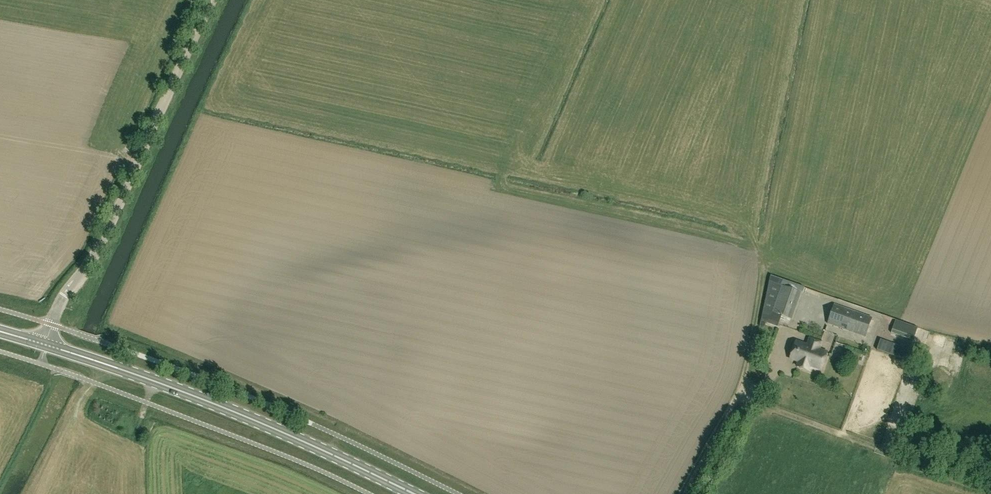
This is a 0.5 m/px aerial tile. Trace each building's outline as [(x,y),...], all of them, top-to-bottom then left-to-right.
[(777,326),(781,315),(792,319),(801,293),(769,281),(760,325),(763,327),(765,321),(777,326)] [(816,303),(824,306),(826,299),(818,297),(816,303)] [(828,323),(866,337),(872,318),(834,304),(828,323)] [(913,340),(916,332),(918,328),(896,320),(892,332),(913,340)] [(919,332),(926,335),(929,326),(923,323),(919,332)] [(943,341),(946,332),(937,328),(934,338),(943,341)] [(796,342),(790,358),(799,361),(797,366),(808,370),(810,365),(821,369),(827,352),(818,349),(821,342),(808,338),(806,345),(796,342)] [(914,351),(880,339),(876,350),(910,362),(914,351)] [(738,388),(749,391),(752,380),(741,377),(738,388)]
